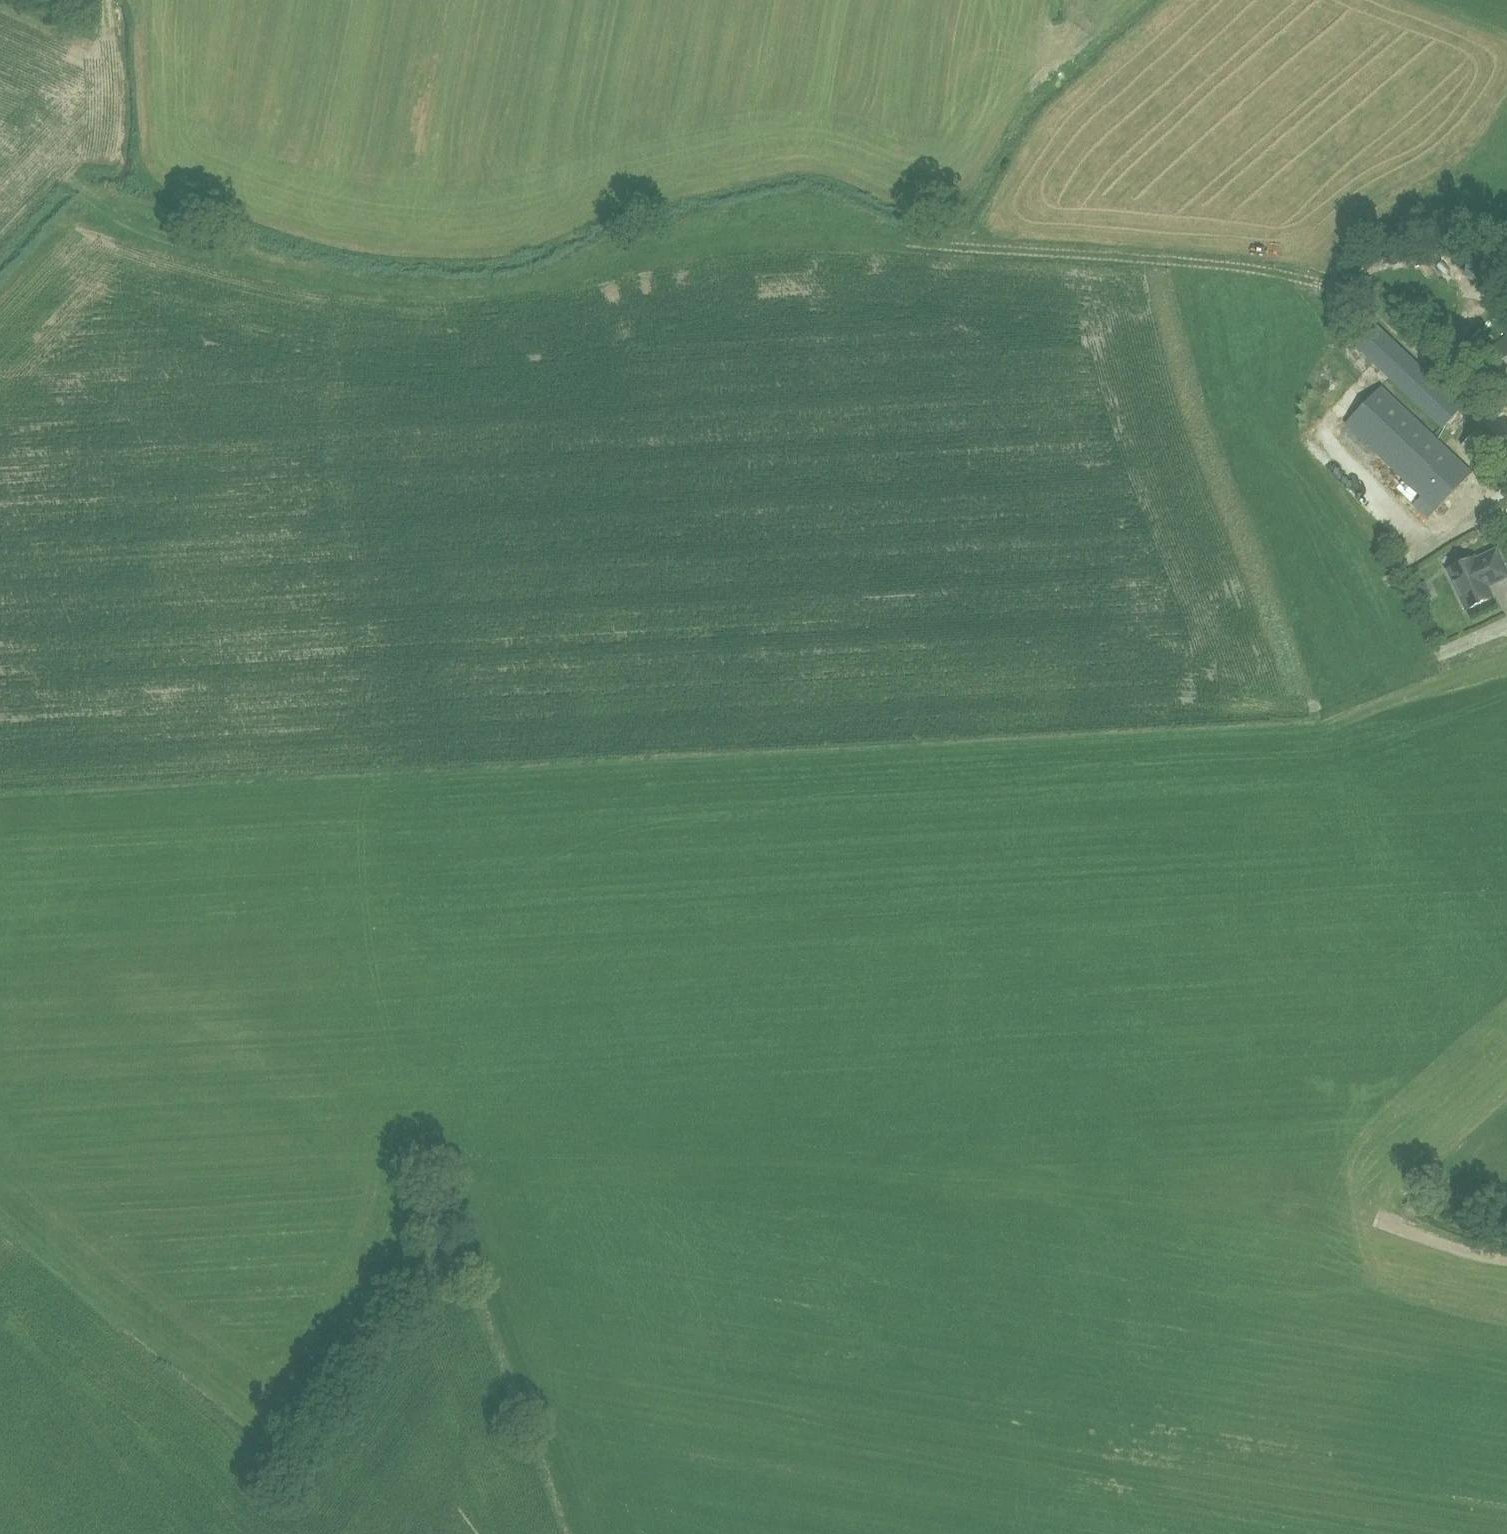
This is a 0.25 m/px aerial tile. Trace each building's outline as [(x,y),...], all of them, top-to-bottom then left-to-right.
[(1415,266),(1429,261),(1421,240),(1408,245),(1414,263),(1414,265),(1415,266)] [(1472,243),(1465,275),(1506,284),(1506,250),(1472,243)] [(1443,428),(1463,407),(1373,322),(1353,343),(1443,428)] [(1482,353),(1506,389),(1506,335),(1482,353)] [(1436,510),(1472,472),(1382,386),(1346,424),(1436,510)] [(1496,549),(1475,559),(1474,557),(1448,569),(1466,609),(1493,597),(1488,586),(1506,577),(1506,572),(1496,549)] [(1431,595),(1424,582),(1414,586),(1421,600),(1431,595)]
